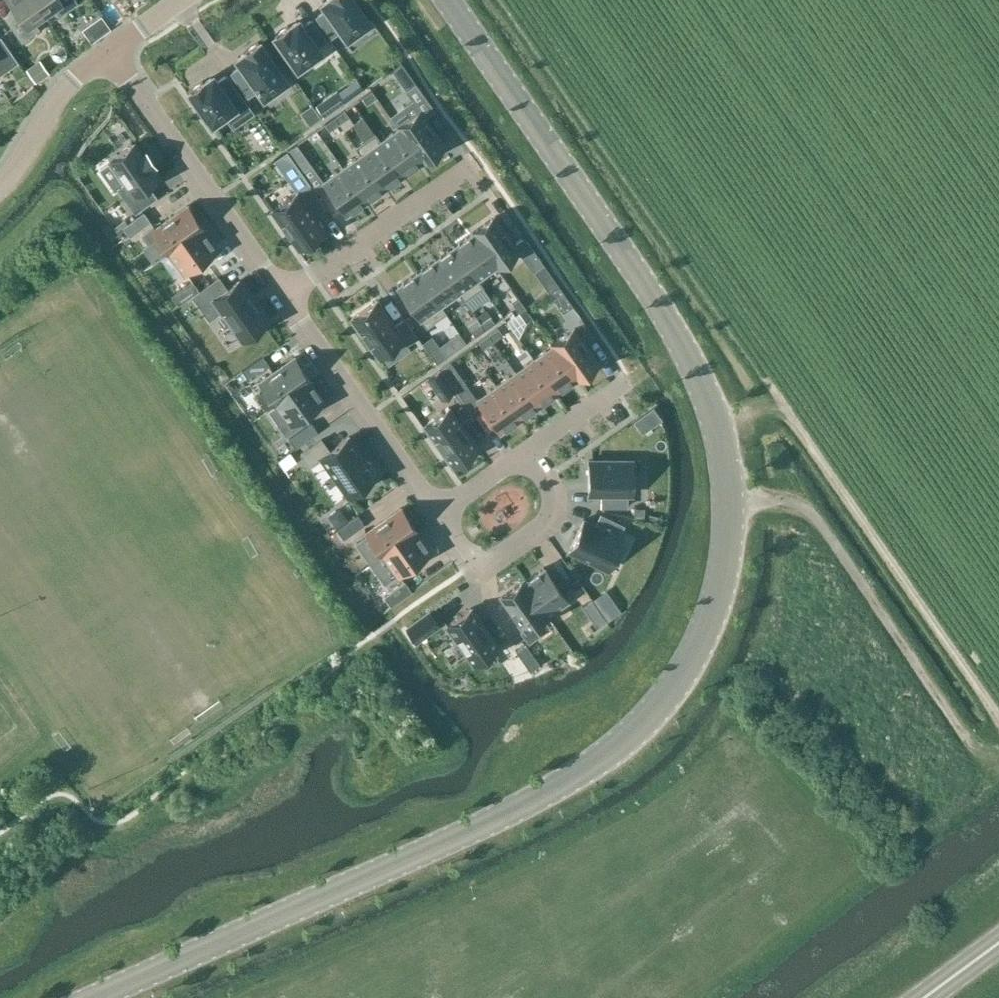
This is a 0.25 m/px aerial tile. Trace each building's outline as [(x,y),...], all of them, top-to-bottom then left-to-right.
[(44,14),(34,0),(7,0),(15,12),(5,19),(22,41),(40,29),(35,22),(44,14)] [(44,14),(54,7),(60,15),(78,2),(76,0),(34,0),(44,14)] [(316,16),(331,37),(341,29),(347,37),(369,22),(354,0),(327,0),(323,3),(327,9),(316,16)] [(108,8),(89,23),(99,36),(118,21),(108,8)] [(289,27),(288,25),(274,34),(297,67),(319,51),(316,47),(327,40),(312,19),(302,27),(298,21),(289,27)] [(18,61),(0,36),(0,74),(18,61)] [(258,89),(263,96),(286,80),(258,41),(244,51),(246,53),(237,59),(241,65),(231,72),(248,96),(258,89)] [(26,68),(35,82),(49,73),(48,72),(39,59),(26,68)] [(406,90),(416,83),(401,62),(391,69),(406,90)] [(202,80),(189,90),(212,123),(234,107),(243,120),(254,113),(241,95),(227,74),(216,82),(212,76),(204,82),(202,80)] [(338,90),(316,104),(324,116),(345,101),(338,90)] [(362,97),(367,104),(376,97),(372,90),(362,97)] [(410,118),(397,127),(422,162),(445,145),(420,111),(413,101),(403,108),(410,118)] [(339,123),(349,116),(344,110),(335,117),(339,123)] [(325,123),(329,130),(339,123),(335,117),(325,123)] [(373,134),(397,167),(402,174),(421,161),(421,162),(422,162),(397,127),(397,128),(380,140),(375,132),(373,134)] [(355,147),(360,155),(384,188),(397,178),(402,174),(397,167),(373,134),(355,147)] [(110,162),(101,168),(116,189),(118,188),(135,212),(156,197),(148,186),(159,178),(151,166),(155,164),(146,152),(142,154),(135,143),(109,161),(110,162)] [(311,164),(296,144),(287,151),(301,171),(311,164)] [(365,201),(384,188),(360,155),(341,168),(365,201)] [(365,201),(341,168),(323,181),(346,214),(365,201)] [(271,210),(298,248),(323,230),(313,215),(325,207),(309,184),(297,192),(271,210)] [(152,230),(168,253),(203,228),(187,206),(152,230)] [(130,236),(150,221),(143,211),(128,223),(123,226),(130,236)] [(494,216),(471,232),(496,267),(519,251),(494,216)] [(125,219),(114,227),(116,231),(123,226),(128,223),(125,219)] [(203,228),(168,253),(169,253),(183,272),(216,249),(203,229),(203,228)] [(496,267),(471,232),(472,233),(453,246),(482,287),(484,286),(478,278),(495,266),(496,267)] [(482,287),(453,246),(434,259),(458,293),(463,300),(482,287)] [(434,259),(416,273),(445,314),(446,313),(441,305),(458,293),(434,259)] [(548,292),(558,285),(543,264),(534,271),(548,292)] [(426,327),(445,314),(416,273),(397,286),(426,327)] [(193,295),(209,318),(220,310),(241,339),(267,321),(256,305),(257,305),(250,295),(249,296),(238,280),(227,288),(219,277),(193,295)] [(178,304),(199,290),(192,280),(171,295),(178,304)] [(573,306),(558,285),(548,292),(563,313),(573,306)] [(519,312),(526,308),(519,298),(512,303),(519,312)] [(377,300),(351,318),(378,356),(379,355),(386,365),(409,349),(407,345),(418,337),(404,318),(394,325),(377,300)] [(533,318),(526,308),(519,312),(526,322),(533,318)] [(485,329),(495,322),(490,316),(480,323),(485,329)] [(470,330),(475,336),(485,329),(480,323),(470,330)] [(498,327),(488,334),(493,341),(503,334),(498,327)] [(551,344),(576,379),(598,363),(574,329),(551,344)] [(493,341),(488,334),(478,341),(483,348),(493,341)] [(432,335),(422,342),(437,363),(447,356),(432,335)] [(533,358),(557,392),(574,379),(575,380),(576,379),(551,344),(551,345),(551,346),(533,358)] [(249,380),(270,365),(263,355),(242,370),(249,380)] [(275,404),(276,404),(309,381),(310,380),(294,357),(259,381),(275,404)] [(533,358),(515,372),(538,405),(557,392),(533,358)] [(450,361),(441,368),(455,389),(465,382),(450,361)] [(428,378),(442,398),(453,390),(439,370),(428,378)] [(515,372),(496,385),(519,418),(538,405),(515,372)] [(284,415),(275,421),(286,437),(302,426),(297,419),(323,401),(309,381),(276,404),(284,415)] [(500,432),(519,418),(496,385),(477,398),(500,432)] [(465,404),(456,410),(463,421),(472,415),(465,404)] [(449,407),(424,425),(453,466),(478,448),(449,407)] [(298,430),(289,437),(296,447),(305,440),(317,432),(310,422),(298,430)] [(320,458),(347,496),(376,475),(375,473),(375,468),(370,461),(366,460),(349,436),(329,450),(321,439),(301,453),(309,466),(320,458)] [(588,489),(588,493),(601,493),(601,506),(626,506),(627,493),(632,493),(632,460),(589,460),(588,483),(590,483),(590,489),(588,489)] [(646,507),(636,507),(636,517),(646,517),(646,507)] [(367,534),(356,542),(370,563),(382,555),(397,544),(417,531),(400,508),(397,510),(366,532),(367,534)] [(336,509),(328,515),(336,527),(347,519),(342,510),(336,509)] [(337,529),(343,539),(364,524),(357,514),(337,529)] [(579,528),(569,549),(608,568),(622,539),(617,536),(623,525),(600,514),(595,525),(583,519),(581,523),(583,523),(580,528),(579,528)] [(382,555),(370,563),(384,583),(397,574),(430,551),(416,532),(417,531),(397,544),(382,555)] [(544,567),(524,581),(547,614),(567,600),(544,567)] [(524,580),(500,597),(524,630),(522,632),(529,642),(540,634),(534,625),(548,615),(547,614),(524,581),(524,580)] [(384,596),(391,606),(412,591),(405,581),(384,596)] [(610,598),(597,607),(606,620),(620,611),(610,598)] [(597,627),(606,620),(597,607),(592,599),(582,606),(597,627)] [(498,647),(470,608),(446,625),(474,664),(498,647)] [(416,642),(440,625),(429,610),(405,626),(416,642)] [(530,671),(540,664),(525,643),(515,650),(530,671)] [(540,664),(531,671),(535,676),(544,670),(540,664)]
